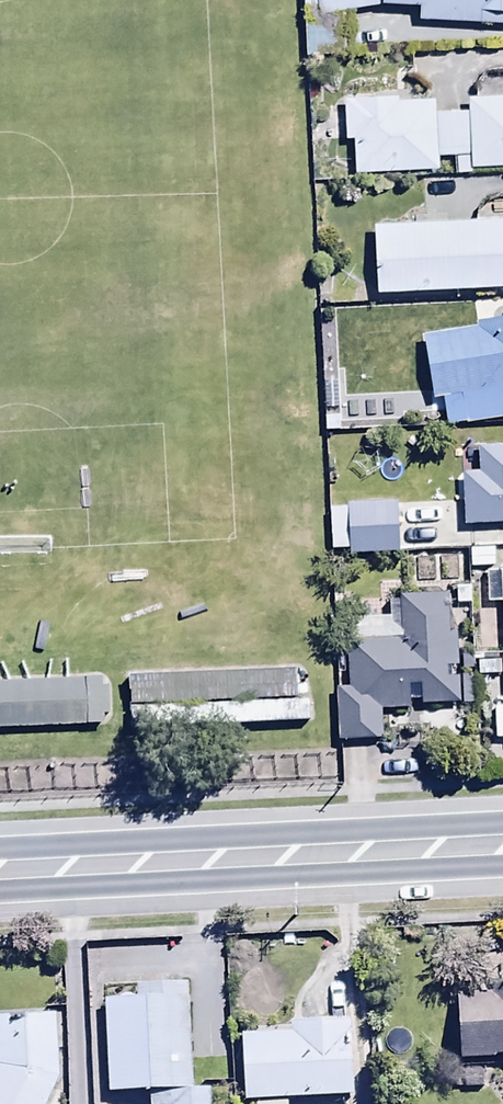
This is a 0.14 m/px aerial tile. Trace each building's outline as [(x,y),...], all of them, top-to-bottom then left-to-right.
[(306,57),(346,55),(344,11),(417,4),(417,18),(502,26),(502,0),(304,0),(306,57)] [(456,155),(456,176),(472,175),(472,167),(502,166),(502,96),(470,97),(470,113),(435,114),(435,100),(399,101),(399,97),(343,99),(345,140),(353,140),(354,171),(438,169),(438,156),(456,155)] [(378,275),(502,269),(502,202),(376,207),(378,275)] [(424,337),(434,402),(441,401),(445,429),(502,420),(502,317),(476,321),(477,329),(424,337)] [(462,476),(463,526),(502,525),(502,445),(477,446),(477,475),(462,476)] [(395,501),(347,503),(349,555),(397,553),(395,501)] [(502,603),(502,567),(501,567),(501,572),(486,573),(487,603),(502,603)] [(457,631),(449,631),(449,594),(403,594),(402,639),(349,638),(349,688),(336,687),(335,741),(382,742),(382,709),(408,709),(409,685),(420,685),(420,704),(456,705),(457,631)] [(290,658),(134,664),(136,724),(292,718),(290,658)] [(0,670),(0,731),(119,727),(117,665),(0,670)] [(494,707),(495,739),(502,739),(502,707),(494,707)] [(462,1060),(502,1058),(502,983),(497,984),(498,993),(456,996),(462,1060)] [(149,1093),(149,1103),(209,1103),(208,1090),(192,1091),(188,985),(136,987),(137,1001),(104,1002),(108,1095),(149,1093)] [(242,1036),(246,1102),(353,1096),(349,1022),(291,1025),(291,1033),(242,1036)]
